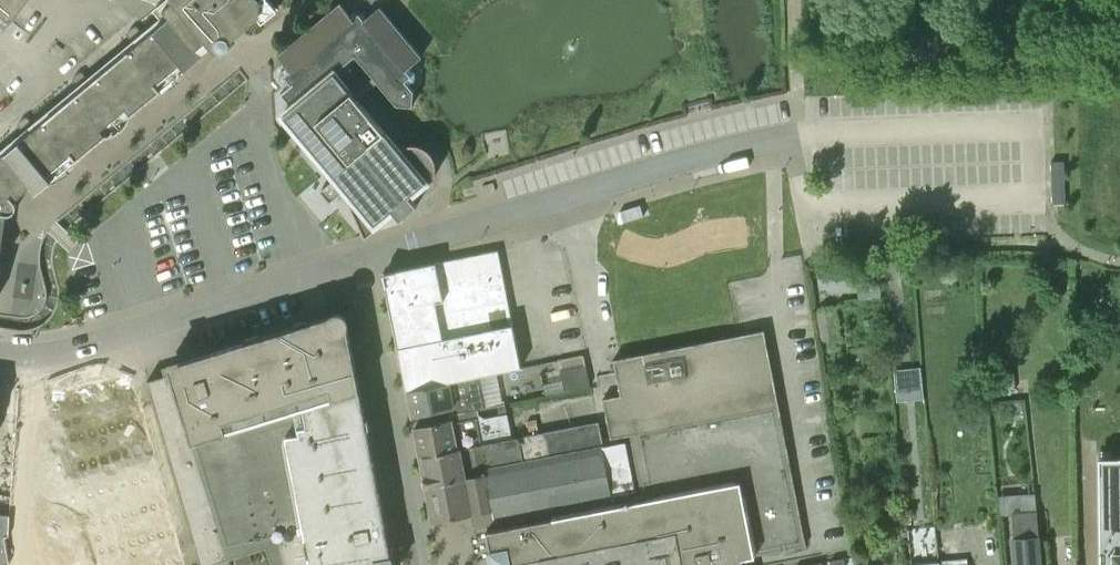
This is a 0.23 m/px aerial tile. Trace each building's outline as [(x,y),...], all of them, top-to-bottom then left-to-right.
[(7,28),(18,14),(10,8),(16,0),(0,0),(0,23),(7,28)] [(169,17),(202,56),(213,45),(216,49),(230,37),(225,31),(235,23),(241,29),(257,15),(259,1),(258,0),(175,0),(163,10),(169,17)] [(373,11),(379,6),(386,0),(362,0),(373,11)] [(385,131),(362,103),(357,98),(336,71),(356,54),(374,76),(354,93),(358,98),(371,87),(378,81),(397,104),(413,106),(414,90),(409,84),(415,79),(416,71),(411,66),(422,56),(379,6),(367,16),(360,9),(355,8),(350,13),(340,2),(278,54),(287,66),(281,71),(281,78),(288,87),(281,92),(292,106),(283,114),(337,176),(321,189),(331,201),(346,189),(347,190),(367,231),(392,209),(401,219),(401,218),(417,205),(418,205),(410,195),(426,181),(429,178),(430,176),(431,175),(432,173),(433,171),(433,169),(434,168),(434,166),(434,164),(434,162),(434,160),(433,158),(433,156),(432,154),(431,153),(430,151),(429,150),(426,147),(423,145),(421,144),(420,143),(418,143),(416,142),(412,142),(408,142),(405,144),(401,145),(398,147),(385,131)] [(4,213),(8,214),(10,214),(11,214),(13,213),(14,212),(15,211),(16,209),(17,207),(17,206),(17,204),(17,202),(15,200),(13,197),(29,184),(36,193),(49,183),(51,185),(53,184),(57,183),(61,181),(65,178),(69,175),(70,174),(74,171),(77,167),(79,164),(82,160),(80,158),(104,138),(106,140),(108,139),(112,137),(116,135),(120,133),(123,130),(128,126),(131,122),(134,118),(136,114),(134,112),(158,92),(160,94),(165,92),(169,90),(174,88),(178,85),(182,81),(185,77),(188,73),(191,69),(189,67),(202,56),(169,17),(146,37),(137,26),(134,27),(132,28),(130,30),(128,32),(127,34),(136,45),(91,82),(82,71),(80,72),(77,74),(76,75),(75,76),(74,77),(73,79),(82,90),(37,127),(28,116),(25,117),(23,119),(22,119),(20,121),(19,123),(18,124),(27,135),(0,158),(0,239),(4,213)] [(640,204),(621,210),(624,222),(644,216),(640,204)] [(522,367),(513,324),(499,250),(437,262),(436,262),(398,269),(398,270),(383,273),(386,288),(408,390),(480,377),(479,375),(522,367)] [(825,340),(840,338),(835,309),(820,311),(825,340)] [(396,558),(392,559),(374,463),(374,460),(368,427),(370,427),(368,418),(366,418),(357,370),(349,327),(347,319),(347,318),(346,316),(344,314),(341,313),(338,312),(336,313),(169,364),(172,372),(165,374),(148,380),(164,435),(201,564),(207,564),(229,558),(266,547),(272,564),(397,564),(396,558)] [(740,557),(806,545),(764,329),(738,334),(614,359),(621,395),(603,398),(611,438),(628,434),(641,500),(496,528),(487,530),(491,553),(488,553),(490,564),(493,564),(494,564),(508,564),(653,536),(654,538),(666,536),(666,533),(675,531),(682,564),(741,564),(740,557)] [(564,390),(590,385),(586,364),(560,369),(564,390)] [(898,365),(900,397),(926,396),(925,364),(898,365)] [(1016,389),(1014,370),(1001,372),(1003,391),(1016,389)] [(450,415),(479,409),(486,407),(480,377),(408,390),(413,417),(449,410),(450,415)] [(77,392),(79,400),(69,403),(77,431),(67,434),(102,564),(156,564),(171,561),(125,387),(93,395),(91,388),(77,392)] [(421,456),(513,439),(508,413),(485,418),(480,414),(479,409),(450,415),(451,420),(415,427),(421,457),(421,456)] [(626,441),(605,445),(600,421),(552,430),(550,420),(536,423),(538,433),(525,435),(526,441),(522,442),(520,437),(513,439),(421,456),(434,521),(493,510),(496,523),(615,500),(615,496),(636,492),(626,441)] [(1100,564),(1119,564),(1119,454),(1100,454),(1100,564)] [(1035,517),(1033,494),(1022,495),(1023,511),(1013,512),(1013,519),(1017,564),(1039,564),(1035,517)] [(9,563),(5,536),(8,535),(10,514),(0,514),(0,564),(9,563)] [(237,559),(239,564),(249,564),(255,563),(251,554),(237,559)]
